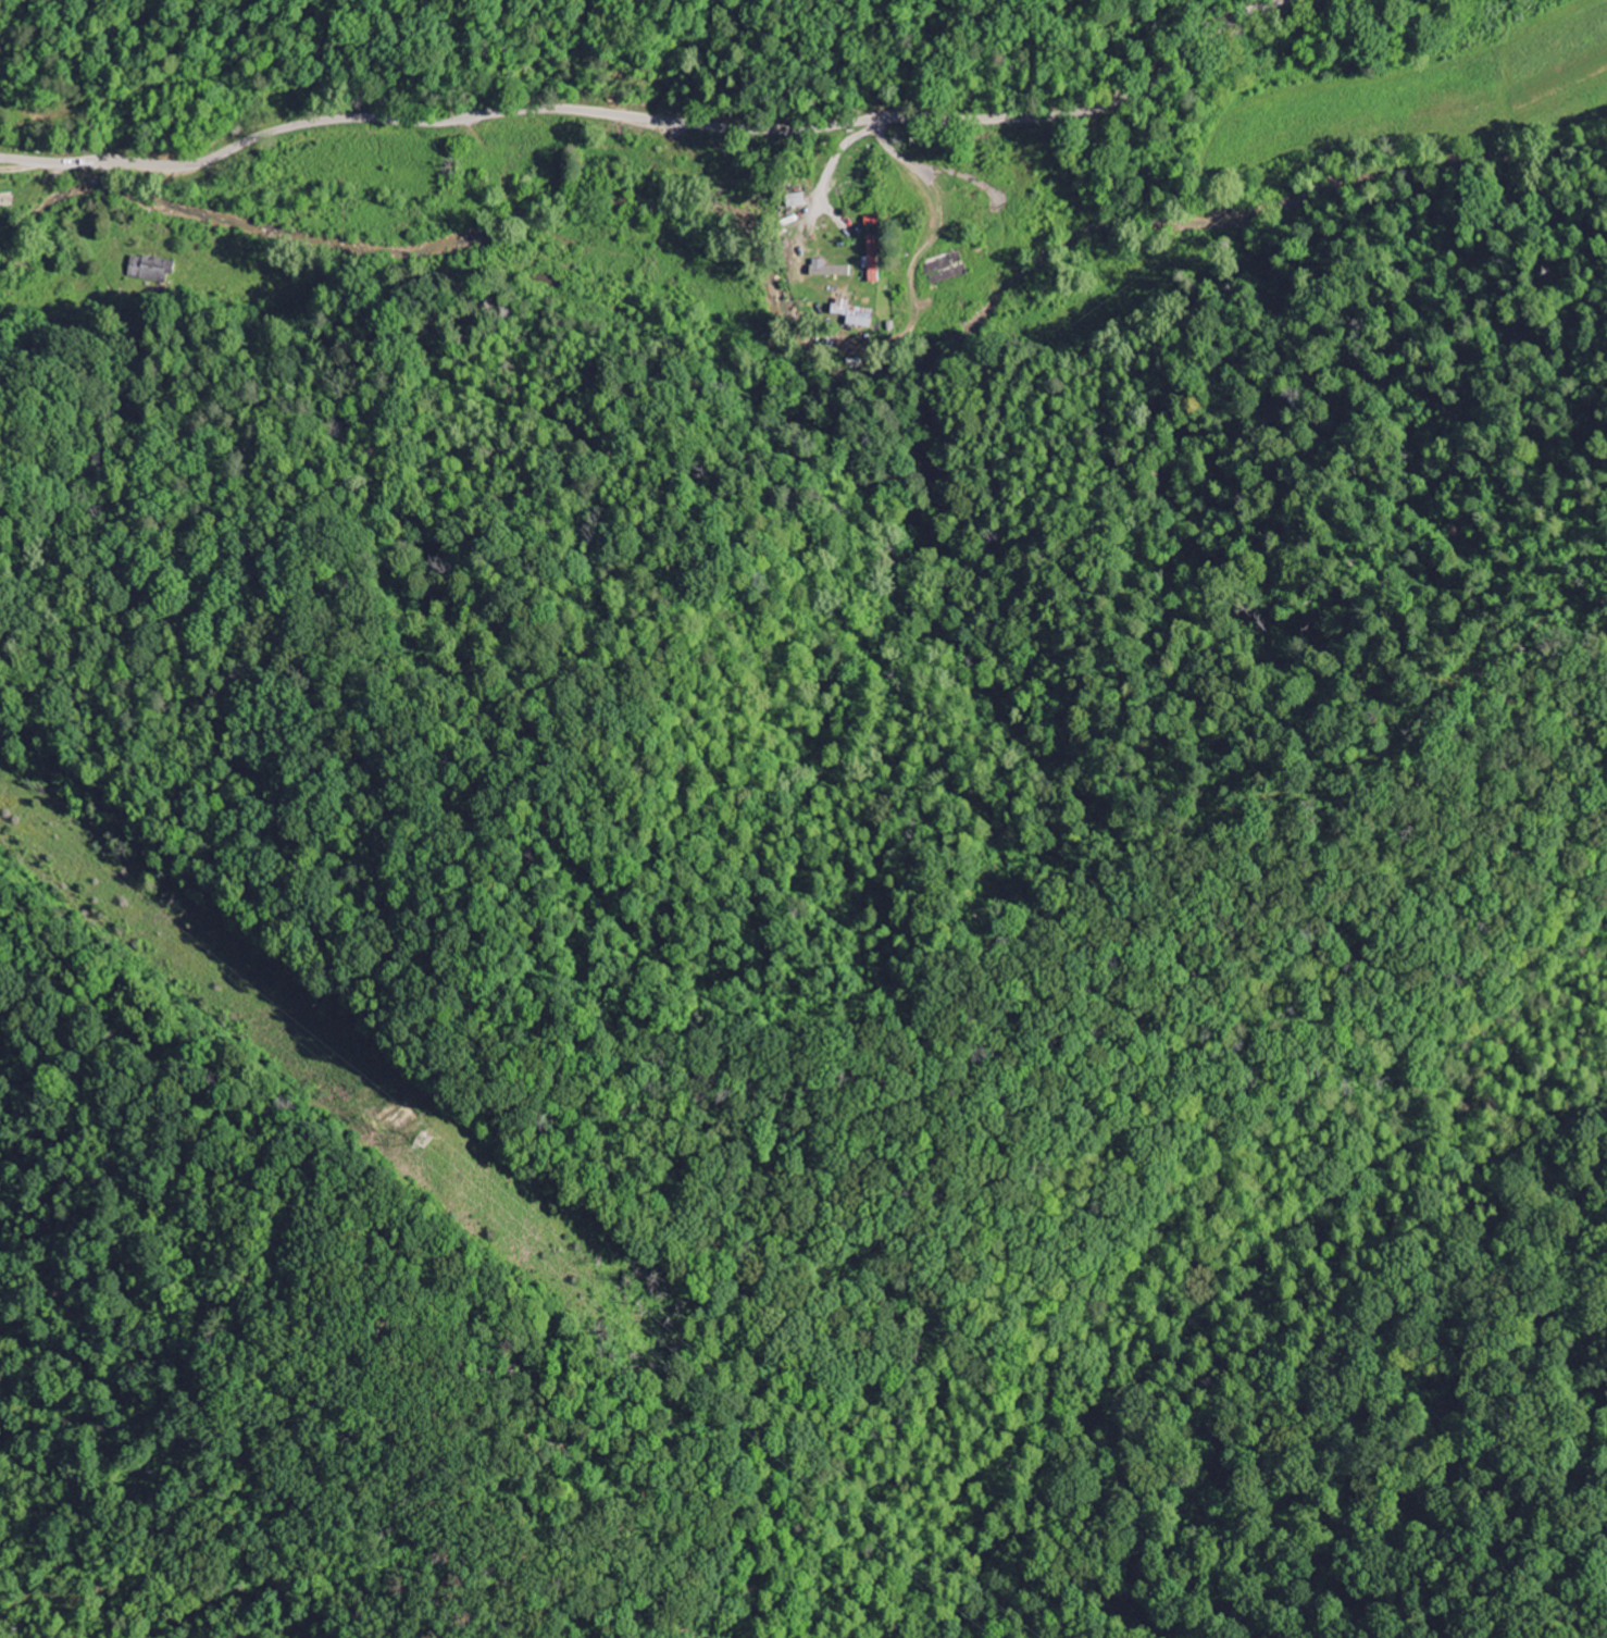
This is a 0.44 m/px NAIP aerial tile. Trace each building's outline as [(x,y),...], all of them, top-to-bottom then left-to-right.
[(870,282),(880,282),(879,249),(868,250),(870,282)] [(827,266),(828,260),(813,259),(813,276),(852,276),(852,266),(827,266)] [(834,321),(873,323),(873,309),(851,308),(851,300),(835,299),(834,321)]
